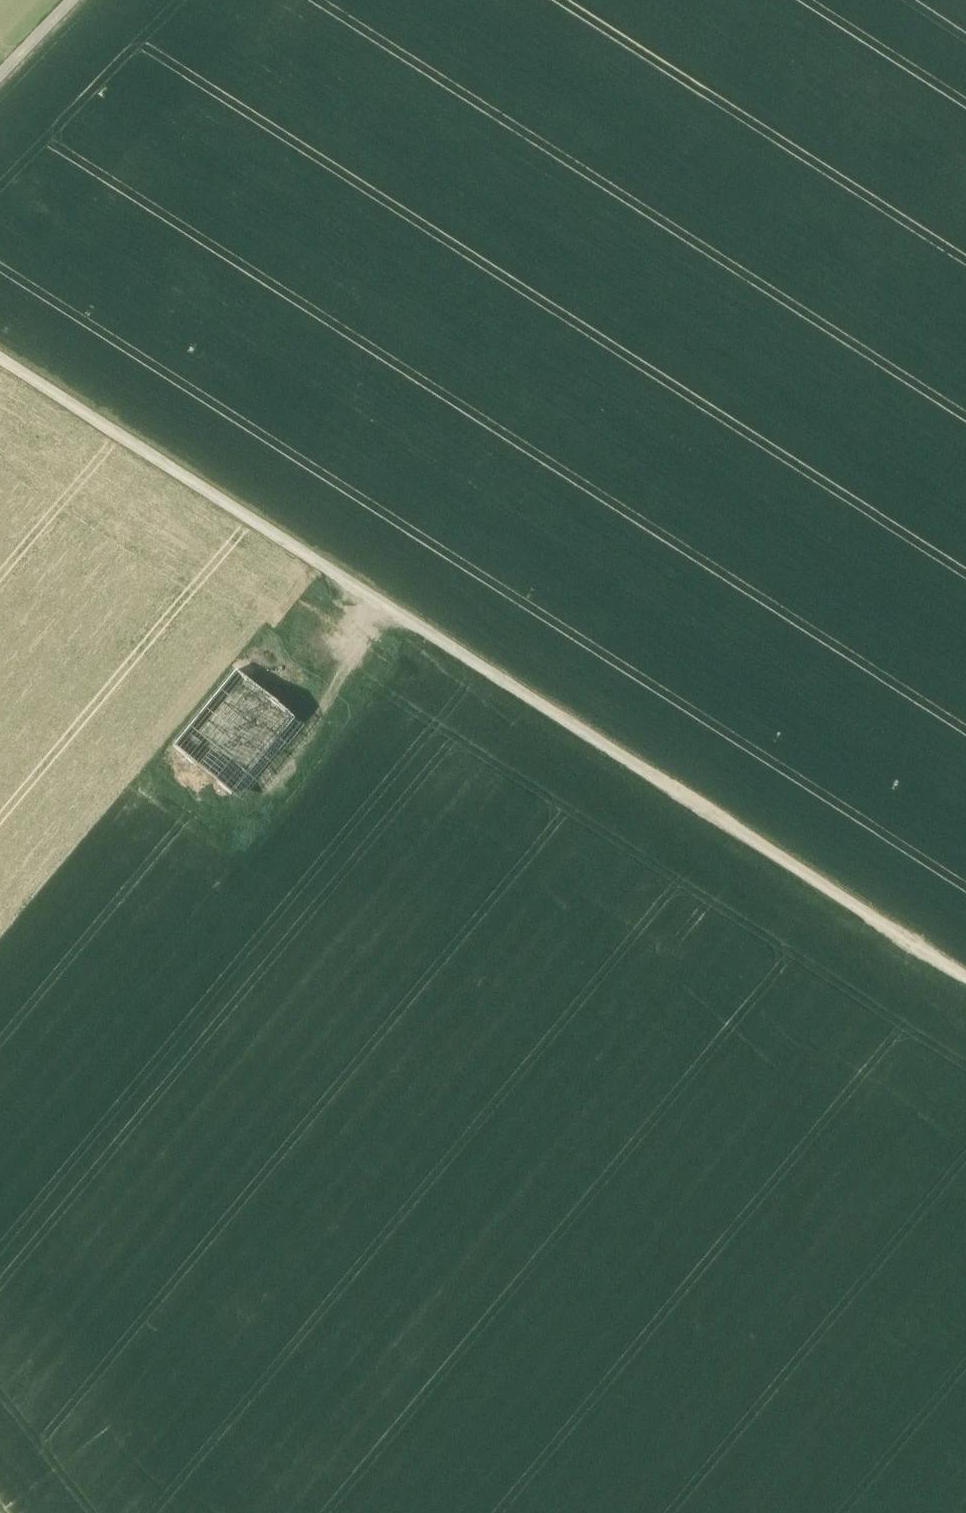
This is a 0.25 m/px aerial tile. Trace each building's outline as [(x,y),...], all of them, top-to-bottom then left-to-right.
[(294,720),(236,671),(174,747),(231,795),(294,720)]
